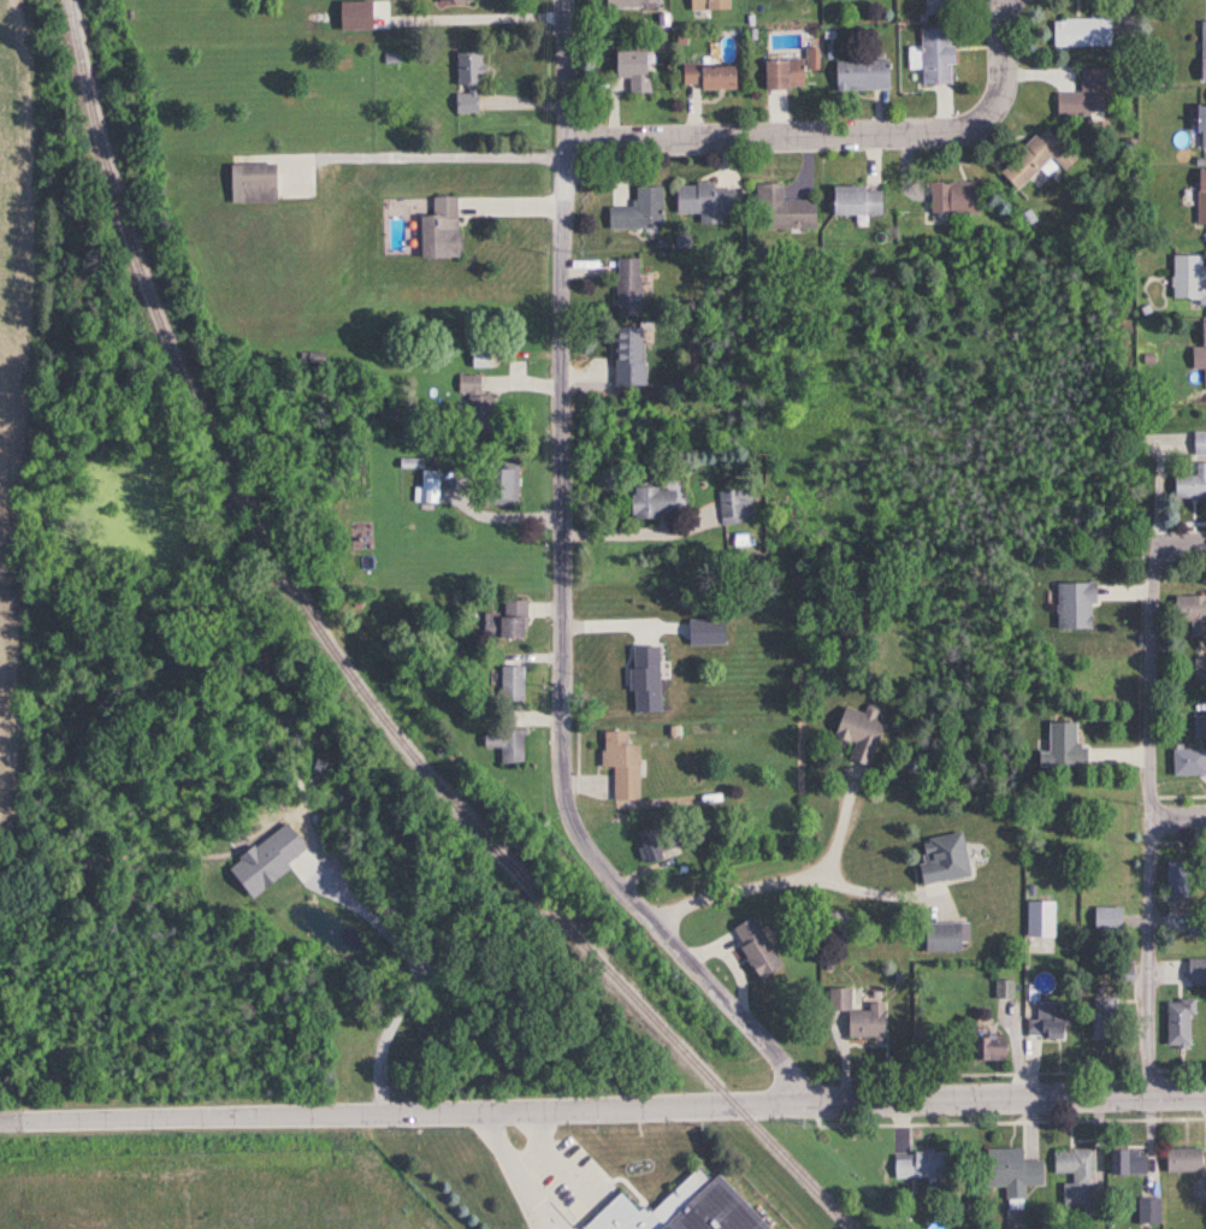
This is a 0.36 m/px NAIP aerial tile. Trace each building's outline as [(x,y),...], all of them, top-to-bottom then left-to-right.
[(658,8),(658,0),(604,0),(604,8),(658,8)] [(729,0),(688,0),(688,10),(729,10),(729,0)] [(923,16),(949,16),(949,0),(923,0),(923,16)] [(1110,19),(1051,19),(1051,48),(1111,47),(1110,19)] [(919,28),(919,85),(951,85),(951,28),(919,28)] [(650,94),(650,52),(610,51),(610,76),(627,76),(627,94),(650,94)] [(455,52),(455,114),(480,114),(480,52),(455,52)] [(761,89),(802,89),(802,60),(761,60),(761,89)] [(833,61),(834,91),(889,89),(888,60),(833,61)] [(732,88),(732,65),(679,65),(679,89),(732,88)] [(1104,69),(1080,69),(1081,94),(1054,94),(1054,116),(1104,115),(1104,69)] [(1194,107),(1194,149),(1205,149),(1205,107),(1194,107)] [(1049,159),(1063,173),(1077,160),(1044,127),(997,173),(1016,192),(1049,159)] [(274,165),(228,165),(228,204),(274,204),(274,165)] [(1196,170),(1196,224),(1205,224),(1205,170),(1196,170)] [(813,200),(780,200),(780,183),(755,184),(755,229),(814,229),(813,200)] [(978,183),(929,183),(929,214),(978,214),(978,183)] [(674,185),(674,214),(698,215),(698,225),(720,225),(721,213),(732,214),(733,185),(674,185)] [(607,230),(661,229),(660,187),(632,188),(633,208),(607,208),(607,230)] [(882,216),(882,188),(828,188),(828,216),(882,216)] [(418,217),(418,258),(457,258),(457,198),(432,198),(432,217),(418,217)] [(1170,301),(1196,301),(1196,307),(1205,307),(1205,288),(1203,288),(1203,257),(1171,256),(1170,301)] [(640,260),(615,260),(615,318),(640,318),(640,260)] [(612,329),(612,386),(642,386),(642,329),(612,329)] [(480,376),(457,376),(457,394),(464,394),(464,434),(489,434),(489,395),(480,395),(480,376)] [(1192,453),(1205,456),(1205,435),(1195,433),(1192,453)] [(1193,463),(1193,475),(1172,475),(1172,500),(1205,500),(1205,463),(1193,463)] [(517,465),(479,465),(479,505),(517,505),(517,465)] [(437,503),(437,470),(418,470),(418,503),(437,503)] [(629,517),(673,517),(673,488),(629,488),(629,517)] [(743,506),(753,505),(751,488),(717,492),(721,526),(745,523),(743,506)] [(1055,630),(1092,630),(1092,584),(1055,584),(1055,630)] [(1205,637),(1205,597),(1174,597),(1174,623),(1188,623),(1188,637),(1205,637)] [(525,601),(502,601),(502,613),(481,613),(481,639),(525,639),(525,601)] [(498,701),(523,701),(523,667),(498,667),(498,701)] [(883,723),(874,719),(877,709),(866,705),(862,715),(841,708),(830,738),(852,746),(847,761),(867,768),(883,723)] [(648,723),(663,723),(663,706),(648,706),(648,723)] [(1192,739),(1205,739),(1205,715),(1192,715),(1192,739)] [(1036,768),(1084,767),(1084,745),(1076,745),(1076,723),(1047,723),(1047,753),(1036,753),(1036,768)] [(524,749),(524,730),(482,730),(482,749),(524,749)] [(613,799),(641,799),(640,746),(626,746),(626,732),(601,732),(601,769),(613,769),(613,799)] [(1205,776),(1205,749),(1171,749),(1171,776),(1205,776)] [(679,849),(671,820),(633,830),(642,859),(679,849)] [(921,882),(967,876),(962,833),(916,839),(921,882)] [(1165,901),(1182,901),(1182,867),(1165,867),(1165,901)] [(1054,901),(1025,901),(1025,935),(1054,935),(1054,901)] [(1093,928),(1122,928),(1122,907),(1093,907),(1093,928)] [(729,925),(753,978),(777,967),(753,914),(729,925)] [(922,951),(958,951),(958,922),(922,922),(922,951)] [(1186,985),(1205,985),(1205,957),(1186,957),(1186,985)] [(994,998),(1012,998),(1012,982),(994,982),(994,998)] [(881,1038),(882,1002),(866,1002),(866,1009),(849,1009),(850,988),(827,988),(827,1009),(845,1009),(845,1038),(881,1038)] [(1091,1041),(1116,1041),(1116,998),(1091,998),(1091,1041)] [(1189,1047),(1189,1012),(1194,1012),(1194,1000),(1165,1000),(1165,1047),(1189,1047)] [(1036,1003),(1036,1042),(1065,1042),(1065,1003),(1036,1003)] [(1005,1059),(1005,1035),(972,1035),(972,1059),(1005,1059)] [(1107,1148),(1107,1174),(1143,1174),(1143,1148),(1107,1148)] [(1164,1173),(1200,1173),(1200,1148),(1164,1148),(1164,1173)] [(984,1149),(984,1186),(1005,1186),(1005,1198),(1022,1198),(1022,1185),(1040,1185),(1040,1161),(1020,1161),(1020,1149),(984,1149)] [(1091,1149),(1052,1150),(1052,1174),(1071,1174),(1071,1184),(1062,1184),(1062,1205),(1092,1205),(1091,1149)] [(939,1178),(939,1151),(892,1151),(892,1178),(939,1178)] [(580,1228),(767,1228),(714,1173),(708,1178),(696,1166),(643,1216),(620,1191),(580,1228)] [(1157,1201),(1140,1200),(1139,1221),(1156,1222),(1157,1201)]
